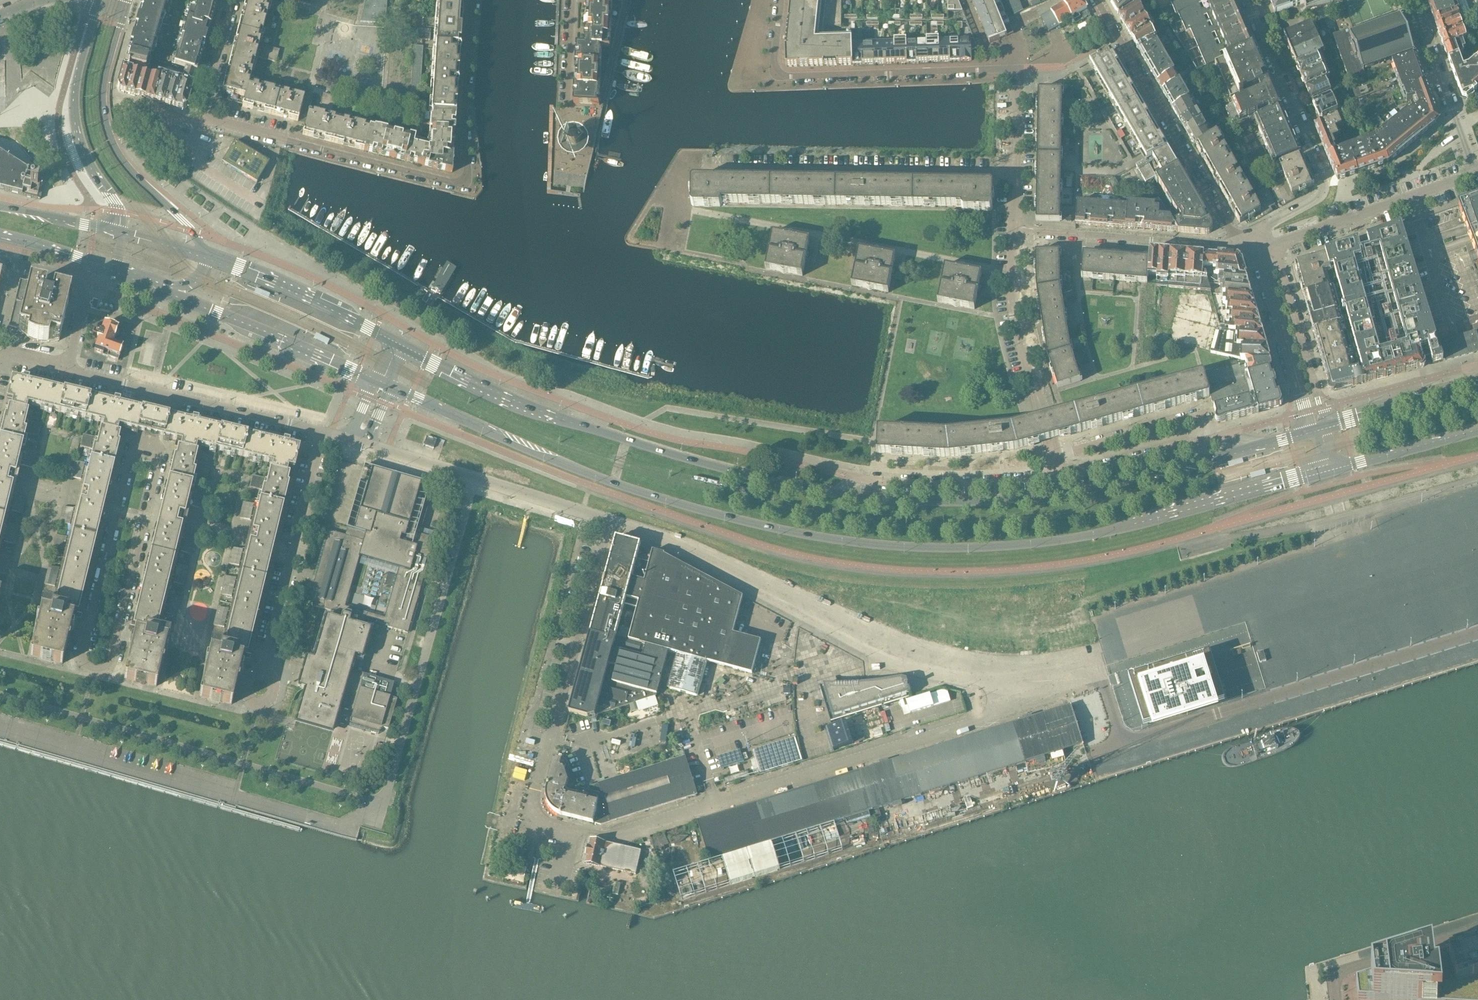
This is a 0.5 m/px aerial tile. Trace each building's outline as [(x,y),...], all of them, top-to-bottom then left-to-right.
[(166,0),(142,0),(140,7),(162,14),(164,8),(166,9),(168,2),(166,2),(166,0)] [(193,2),(215,8),(217,0),(193,0),(193,2)] [(249,0),(245,0),(243,10),(245,10),(243,21),(240,20),(238,29),(261,35),(269,5),(249,0)] [(375,1),(365,0),(360,22),(385,24),(387,0),(375,0),(375,1)] [(440,2),(438,4),(437,13),(462,14),(463,0),(440,0),(440,2)] [(586,18),(611,19),(612,10),(619,10),(619,6),(612,6),(612,1),(619,2),(620,0),(587,0),(586,18)] [(786,46),(786,49),(785,49),(786,68),(824,66),(842,66),(853,65),(863,65),(874,65),(885,64),(895,64),(906,64),(917,63),(928,63),(938,63),(949,62),(960,62),(969,62),(971,62),(971,51),(977,48),(982,47),(983,46),(984,46),(989,44),(1007,37),(1013,34),(1010,26),(1007,17),(1003,9),(1000,1),(999,0),(859,0),(858,19),(858,26),(862,26),(862,44),(852,44),(852,41),(841,41),(824,41),(825,27),(841,27),(841,19),(841,0),(791,0),(786,46)] [(1040,17),(1048,32),(1072,19),(1075,23),(1081,20),(1090,15),(1081,0),(1069,0),(1040,17)] [(1110,1),(1118,14),(1134,5),(1139,2),(1137,0),(1112,0),(1110,1)] [(1176,14),(1178,13),(1208,0),(1200,0),(1201,2),(1198,3),(1196,0),(1170,0),(1176,14)] [(1234,0),(1208,0),(1178,13),(1186,32),(1190,30),(1238,9),(1237,7),(1237,5),(1236,3),(1235,2),(1234,0)] [(1270,0),(1274,13),(1274,14),(1275,14),(1275,13),(1304,3),(1306,8),(1307,8),(1313,6),(1312,5),(1316,4),(1316,5),(1322,3),(1322,2),(1326,1),(1327,5),(1333,3),(1333,2),(1337,2),(1341,2),(1341,1),(1342,1),(1342,0),(1269,0),(1270,0)] [(215,8),(193,2),(192,1),(189,10),(212,17),(215,8)] [(1021,3),(1011,8),(1015,15),(1016,15),(1024,11),(1021,3)] [(1137,5),(1119,16),(1125,27),(1144,17),(1137,5)] [(161,26),(162,23),(163,20),(161,19),(162,14),(140,7),(132,34),(157,41),(158,38),(156,37),(159,26),(161,26)] [(1243,20),(1242,18),(1241,16),(1241,14),(1240,12),(1239,11),(1238,9),(1190,30),(1198,48),(1246,28),(1245,26),(1245,24),(1244,21),(1243,20)] [(212,17),(189,10),(187,19),(210,26),(212,17)] [(173,11),(165,37),(169,38),(173,25),(176,26),(180,13),(173,11)] [(462,14),(437,13),(435,44),(435,45),(460,46),(462,14)] [(1144,17),(1125,27),(1131,38),(1148,29),(1150,27),(1144,17)] [(1413,51),(1400,17),(1394,19),(1394,20),(1361,32),(1361,31),(1350,35),(1348,31),(1333,36),(1349,80),(1364,75),(1362,70),(1374,66),(1373,65),(1406,53),(1407,54),(1413,51)] [(611,19),(586,18),(585,45),(585,46),(602,47),(602,48),(610,48),(611,19)] [(210,26),(187,19),(181,38),(204,44),(210,26)] [(1458,22),(1437,30),(1438,31),(1437,33),(1438,36),(1440,38),(1440,39),(1461,31),(1458,22)] [(1284,36),(1288,46),(1315,35),(1311,25),(1284,36)] [(1250,38),(1249,35),(1249,33),(1248,30),(1246,29),(1246,28),(1198,48),(1206,66),(1215,63),(1223,59),(1254,46),(1253,44),(1253,42),(1252,39),(1250,38)] [(261,35),(238,29),(235,40),(238,41),(235,51),(232,50),(230,61),(253,67),(255,58),(276,63),(279,50),(259,45),(261,35)] [(430,30),(404,29),(404,39),(430,41),(430,30)] [(1148,29),(1131,38),(1139,50),(1155,41),(1148,29)] [(1461,31),(1440,39),(1441,41),(1441,43),(1442,46),(1443,47),(1444,48),(1463,41),(1465,41),(1461,31)] [(150,55),(154,44),(156,45),(157,41),(132,34),(127,52),(152,59),(153,56),(150,55)] [(1315,35),(1288,46),(1292,55),(1319,44),(1315,35)] [(204,44),(181,38),(173,66),(185,69),(196,72),(199,63),(204,44)] [(1155,41),(1139,50),(1143,59),(1160,49),(1155,41)] [(1463,41),(1444,48),(1444,50),(1444,51),(1445,54),(1446,56),(1448,60),(1458,56),(1466,53),(1465,49),(1466,49),(1463,41)] [(1167,53),(1176,48),(1173,42),(1164,48),(1167,53)] [(1319,44),(1292,55),(1296,64),(1319,55),(1323,53),(1319,44)] [(460,46),(435,45),(433,79),(457,81),(460,46)] [(585,45),(577,45),(575,75),(601,76),(601,67),(607,68),(608,66),(608,64),(601,63),(602,48),(602,47),(585,46),(585,45)] [(413,46),(409,106),(419,106),(423,47),(421,47),(413,46)] [(1223,59),(1215,63),(1230,99),(1227,100),(1226,101),(1222,102),(1225,109),(1231,123),(1248,117),(1248,118),(1270,109),(1271,113),(1281,109),(1277,100),(1274,92),(1267,76),(1268,76),(1255,47),(1254,48),(1254,46),(1223,59)] [(1160,49),(1143,59),(1148,66),(1165,57),(1160,49)] [(1127,78),(1111,51),(1110,50),(1089,62),(1106,90),(1123,80),(1127,78)] [(151,62),(152,59),(127,52),(124,62),(135,65),(146,68),(148,62),(151,62)] [(1319,55),(1296,64),(1301,76),(1320,68),(1318,61),(1321,59),(1319,55)] [(1391,65),(1395,74),(1418,66),(1415,56),(1391,65)] [(1463,69),(1458,56),(1448,60),(1450,65),(1450,67),(1451,70),(1452,71),(1454,77),(1464,73),(1463,69)] [(1165,57),(1148,66),(1152,74),(1169,65),(1165,57)] [(1476,60),(1468,67),(1477,79),(1477,62),(1476,60)] [(253,67),(230,61),(227,70),(230,71),(227,81),(224,81),(222,91),(244,97),(245,97),(248,84),(249,84),(253,67)] [(124,62),(117,88),(119,92),(127,94),(133,72),(135,65),(124,62)] [(1169,65),(1152,74),(1157,83),(1174,73),(1169,65)] [(1324,66),(1320,68),(1301,76),(1306,88),(1325,80),(1326,80),(1323,72),(1326,71),(1324,66)] [(1418,66),(1395,74),(1398,84),(1422,75),(1418,66)] [(1468,67),(1463,69),(1464,73),(1472,94),(1472,93),(1473,94),(1477,90),(1477,79),(1468,67)] [(166,73),(178,77),(180,71),(168,68),(166,73)] [(193,84),(196,72),(185,69),(182,81),(193,84)] [(145,99),(151,77),(133,72),(127,94),(145,99)] [(1174,73),(1157,83),(1162,91),(1179,81),(1174,73)] [(1472,94),(1464,73),(1454,77),(1454,79),(1455,82),(1457,83),(1462,98),(1466,99),(1472,94)] [(154,102),(162,75),(157,74),(156,79),(151,77),(145,99),(154,102)] [(164,105),(171,81),(166,79),(166,77),(162,75),(154,102),(164,105)] [(601,76),(575,75),(574,104),(599,105),(599,104),(599,96),(600,96),(601,76)] [(1422,75),(1398,84),(1402,93),(1403,93),(1425,85),(1422,75)] [(1127,78),(1123,80),(1106,90),(1118,111),(1139,99),(1127,78)] [(457,81),(433,79),(431,112),(455,114),(457,81)] [(174,108),(182,81),(178,80),(177,82),(171,81),(164,105),(174,108)] [(1325,80),(1306,88),(1311,101),(1312,100),(1312,101),(1325,95),(1326,97),(1329,95),(1329,94),(1330,93),(1325,80)] [(186,108),(193,84),(182,81),(174,108),(183,110),(186,108)] [(1179,81),(1162,91),(1167,100),(1184,90),(1179,81)] [(274,90),(249,84),(248,84),(245,97),(244,97),(242,107),(252,110),(253,106),(258,107),(258,108),(263,110),(263,112),(268,114),(274,90)] [(1425,85),(1403,93),(1406,102),(1414,100),(1429,94),(1425,85)] [(1358,89),(1352,90),(1355,98),(1360,96),(1358,89)] [(297,121),(304,98),(274,90),(268,114),(282,118),(283,114),(288,115),(287,119),(297,121)] [(1062,90),(1038,90),(1038,101),(1040,101),(1040,106),(1038,106),(1038,107),(1040,108),(1040,112),(1038,112),(1037,123),(1061,124),(1062,90)] [(1184,90),(1167,100),(1172,109),(1189,99),(1184,90)] [(318,110),(309,107),(302,135),(313,138),(313,135),(324,138),(323,140),(334,143),(340,120),(330,117),(335,97),(323,94),(318,110)] [(1429,94),(1414,100),(1418,109),(1421,107),(1425,109),(1427,116),(1436,113),(1429,94)] [(1334,111),(1331,104),(1337,102),(1334,95),(1331,96),(1330,96),(1312,103),(1316,111),(1319,110),(1322,117),(1325,115),(1334,111)] [(1139,99),(1118,111),(1130,133),(1148,123),(1151,120),(1139,99)] [(1189,99),(1172,109),(1179,121),(1196,111),(1189,99)] [(353,101),(351,109),(348,122),(340,120),(334,143),(343,145),(343,143),(354,146),(353,148),(363,150),(363,151),(369,127),(360,125),(365,105),(353,101)] [(1436,113),(1427,116),(1425,109),(1421,107),(1418,109),(1413,113),(1428,130),(1432,127),(1433,128),(1436,125),(1435,124),(1439,121),(1437,118),(1438,117),(1437,113),(1436,114),(1436,113)] [(1259,131),(1254,133),(1257,140),(1262,138),(1261,137),(1264,136),(1288,126),(1281,109),(1271,113),(1256,119),(1260,128),(1261,130),(1259,131)] [(1196,111),(1179,121),(1184,129),(1201,120),(1196,111)] [(1337,118),(1334,111),(1325,115),(1328,122),(1337,118)] [(455,114),(431,112),(430,121),(417,120),(417,124),(429,125),(428,141),(453,143),(454,135),(450,135),(450,132),(451,132),(452,126),(451,126),(451,122),(454,122),(455,114)] [(1406,114),(1396,123),(1388,129),(1405,149),(1412,143),(1428,130),(1413,113),(1412,112),(1407,116),(1406,114)] [(1213,124),(1218,121),(1213,113),(1208,116),(1213,124)] [(392,158),(398,133),(390,131),(393,121),(388,120),(385,130),(382,129),(385,119),(380,118),(378,128),(370,126),(369,127),(363,151),(372,153),(373,149),(376,150),(375,153),(381,155),(382,151),(385,152),(384,156),(392,158)] [(1337,130),(1341,128),(1337,118),(1328,122),(1315,127),(1320,140),(1336,134),(1339,132),(1337,130)] [(1151,120),(1148,123),(1130,133),(1146,160),(1167,148),(1151,120)] [(1201,120),(1184,129),(1189,138),(1206,128),(1201,120)] [(1215,123),(1220,132),(1225,130),(1220,121),(1215,123)] [(1061,124),(1037,123),(1037,134),(1040,134),(1040,139),(1037,139),(1037,140),(1039,140),(1039,145),(1037,145),(1037,156),(1061,156),(1061,124)] [(408,125),(406,135),(398,133),(392,158),(400,160),(400,156),(404,157),(403,161),(409,162),(410,158),(413,159),(412,163),(420,165),(422,157),(427,158),(428,141),(418,138),(421,128),(417,127),(414,137),(410,136),(413,126),(408,125)] [(1288,126),(1264,136),(1270,151),(1268,152),(1269,155),(1272,154),(1274,160),(1271,161),(1273,165),(1300,153),(1288,126)] [(1206,128),(1189,138),(1195,147),(1195,146),(1211,137),(1206,128)] [(1405,149),(1388,129),(1380,135),(1373,142),(1381,152),(1380,153),(1388,163),(1392,160),(1393,161),(1396,158),(1395,157),(1397,156),(1405,149)] [(1121,130),(1117,133),(1121,139),(1125,137),(1121,130)] [(565,142),(565,144),(565,145),(565,146),(565,147),(566,148),(566,149),(567,150),(568,151),(569,152),(570,153),(571,153),(572,153),(574,153),(575,153),(576,153),(577,153),(578,153),(579,152),(580,152),(581,151),(581,150),(582,149),(583,148),(583,147),(583,146),(584,145),(584,144),(584,142),(583,141),(582,139),(582,138),(580,137),(579,136),(578,135),(576,135),(574,134),(573,135),(571,135),(570,136),(568,137),(567,138),(566,139),(565,141),(565,142)] [(1216,134),(1211,137),(1195,146),(1201,156),(1203,154),(1205,159),(1203,160),(1208,169),(1229,157),(1216,134)] [(1336,134),(1320,140),(1327,157),(1335,154),(1332,148),(1335,147),(1332,141),(1338,138),(1336,134)] [(453,143),(428,141),(427,158),(422,157),(420,165),(437,169),(438,165),(441,166),(440,170),(451,173),(452,159),(448,159),(449,151),(453,151),(453,143)] [(1381,152),(1373,142),(1372,141),(1366,143),(1375,167),(1379,166),(1379,167),(1383,166),(1382,165),(1388,163),(1380,153),(1381,152)] [(221,163),(256,184),(258,181),(257,181),(267,164),(267,165),(269,162),(234,142),(233,144),(234,145),(224,161),(223,160),(221,163)] [(1375,167),(1366,143),(1357,146),(1366,171),(1375,167)] [(1357,146),(1347,149),(1356,174),(1366,171),(1357,146)] [(1167,148),(1146,160),(1136,167),(1146,184),(1156,178),(1177,166),(1167,148)] [(1347,149),(1338,153),(1347,177),(1350,176),(1350,178),(1354,176),(1354,175),(1356,174),(1347,149)] [(1347,177),(1338,153),(1335,154),(1327,157),(1338,181),(1340,180),(1341,181),(1345,179),(1344,178),(1347,177)] [(40,200),(43,188),(32,175),(28,174),(28,173),(27,173),(28,171),(3,156),(0,154),(0,190),(40,200)] [(1061,156),(1037,156),(1037,167),(1039,167),(1039,172),(1037,172),(1037,173),(1039,173),(1039,178),(1036,178),(1036,188),(1060,189),(1061,156)] [(1279,165),(1285,180),(1291,195),(1292,195),(1314,185),(1309,176),(1306,177),(1304,173),(1305,172),(1303,167),(1305,166),(1301,156),(1279,165)] [(1229,157),(1208,169),(1213,178),(1216,176),(1219,181),(1221,186),(1219,187),(1224,196),(1245,184),(1229,157)] [(1189,185),(1177,166),(1156,178),(1167,198),(1189,185)] [(993,195),(993,186),(991,184),(700,179),(694,179),(691,181),(691,190),(694,190),(694,195),(691,195),(691,204),(693,207),(704,207),(704,204),(709,204),(709,207),(720,207),(722,205),(722,203),(814,205),(814,202),(825,202),(825,205),(961,207),(961,209),(963,211),(974,211),(974,208),(979,208),(979,211),(990,211),(992,209),(993,200),(990,200),(990,195),(993,195)] [(1294,200),(1292,195),(1291,195),(1285,180),(1270,188),(1278,204),(1283,201),(1285,205),(1294,200)] [(1245,184),(1224,196),(1229,205),(1231,203),(1236,213),(1234,214),(1240,223),(1260,212),(1260,211),(1252,197),(1245,184)] [(1212,224),(1189,185),(1167,198),(1177,215),(1178,214),(1181,219),(1173,224),(1177,232),(1178,233),(1206,235),(1207,235),(1207,234),(1208,234),(1209,234),(1210,233),(1211,232),(1211,231),(1212,231),(1212,230),(1212,229),(1212,228),(1212,227),(1212,226),(1212,225),(1212,224)] [(1060,189),(1036,188),(1036,199),(1039,199),(1039,204),(1036,204),(1036,205),(1038,205),(1038,210),(1036,210),(1036,221),(1060,222),(1060,189)] [(1267,190),(1252,197),(1260,211),(1260,212),(1263,217),(1272,212),(1270,208),(1275,205),(1267,190)] [(1078,194),(1075,224),(1177,232),(1173,224),(1160,201),(1148,200),(1148,208),(1083,203),(1084,194),(1078,194)] [(1458,206),(1461,215),(1477,261),(1477,198),(1467,202),(1467,203),(1458,206)] [(1427,231),(1456,222),(1452,210),(1423,219),(1427,231)] [(1437,342),(1401,226),(1394,228),(1395,230),(1366,240),(1371,255),(1365,256),(1367,265),(1373,263),(1376,275),(1371,277),(1373,286),(1374,286),(1376,291),(1380,290),(1387,313),(1383,314),(1385,323),(1389,322),(1394,338),(1388,340),(1391,350),(1396,348),(1397,352),(1384,355),(1381,356),(1358,243),(1334,251),(1333,250),(1324,253),(1334,287),(1333,287),(1337,299),(1340,311),(1342,318),(1344,323),(1346,331),(1348,339),(1351,347),(1353,355),(1358,372),(1361,384),(1389,376),(1423,367),(1424,366),(1422,358),(1430,356),(1432,364),(1443,361),(1437,342)] [(776,238),(772,237),(765,269),(802,276),(806,259),(808,259),(812,255),(809,252),(807,252),(808,244),(804,243),(804,239),(777,233),(776,238)] [(862,255),(858,254),(851,286),(888,293),(892,276),(894,276),(898,271),(895,269),(893,268),(894,261),(889,260),(890,255),(863,250),(862,255)] [(1149,250),(1149,259),(1147,276),(1148,276),(1148,274),(1157,275),(1156,287),(1167,288),(1170,252),(1149,250)] [(1059,252),(1035,252),(1036,264),(1038,264),(1038,269),(1036,269),(1036,270),(1038,270),(1038,275),(1036,275),(1036,286),(1036,287),(1060,285),(1059,252)] [(1187,253),(1170,252),(1167,288),(1184,289),(1187,253)] [(1203,255),(1187,253),(1184,289),(1211,291),(1206,274),(1202,274),(1202,266),(1203,255)] [(1319,258),(1294,265),(1303,296),(1333,287),(1334,287),(1324,253),(1318,255),(1319,258)] [(1116,257),(1083,254),(1081,278),(1114,280),(1116,257)] [(1243,269),(1240,260),(1238,257),(1203,255),(1202,266),(1214,267),(1243,269)] [(450,276),(458,263),(446,256),(425,291),(437,298),(450,276)] [(1149,259),(1116,257),(1114,280),(1147,283),(1147,276),(1149,259)] [(948,271),(943,270),(937,302),(974,310),(978,292),(980,293),(984,288),(981,285),(979,285),(980,278),(976,277),(976,272),(949,267),(948,271)] [(1246,278),(1243,269),(1214,267),(1213,275),(1224,276),(1246,278)] [(1248,287),(1246,278),(1224,276),(1224,281),(1218,280),(1218,284),(1220,285),(1248,287)] [(46,287),(31,284),(19,281),(15,300),(8,327),(19,329),(18,331),(21,333),(22,334),(24,336),(27,337),(30,339),(31,340),(33,340),(35,341),(41,342),(44,342),(48,342),(50,342),(55,342),(59,341),(59,339),(70,293),(53,289),(46,288),(46,287)] [(1060,285),(1036,287),(1036,289),(1038,300),(1041,300),(1041,304),(1039,305),(1039,306),(1041,306),(1042,310),(1040,311),(1041,321),(1065,318),(1060,285)] [(1251,296),(1248,287),(1220,285),(1220,289),(1226,289),(1225,294),(1251,296)] [(1333,287),(1303,296),(1306,308),(1337,299),(1333,287)] [(1254,306),(1251,296),(1225,294),(1225,299),(1223,299),(1223,303),(1226,304),(1254,306)] [(1337,299),(1306,308),(1310,320),(1335,313),(1340,311),(1337,299)] [(102,301),(101,304),(100,304),(99,305),(99,306),(99,307),(100,307),(100,308),(100,311),(109,313),(110,310),(111,310),(112,310),(113,309),(113,308),(112,307),(111,306),(112,303),(102,301)] [(1262,333),(1237,331),(1229,331),(1222,330),(1217,313),(1213,312),(1212,312),(1178,302),(1169,331),(1161,329),(1159,338),(1167,340),(1196,348),(1210,352),(1210,353),(1227,357),(1246,361),(1247,363),(1269,358),(1262,333)] [(1257,316),(1254,306),(1226,304),(1225,308),(1228,308),(1227,313),(1257,316)] [(1344,323),(1342,318),(1340,311),(1335,313),(1310,320),(1313,332),(1344,323)] [(1257,316),(1227,313),(1226,321),(1224,321),(1224,325),(1229,326),(1229,331),(1237,331),(1262,333),(1257,316)] [(1065,318),(1041,321),(1043,332),(1045,332),(1046,337),(1044,337),(1044,338),(1047,338),(1048,342),(1045,343),(1047,353),(1047,355),(1070,350),(1065,318)] [(1348,339),(1346,331),(1344,323),(1313,332),(1318,348),(1348,339)] [(101,341),(96,354),(120,363),(125,349),(119,347),(120,343),(116,342),(117,339),(120,338),(122,334),(120,331),(121,330),(107,325),(103,335),(101,334),(99,340),(101,341)] [(1443,361),(1443,362),(1477,352),(1477,340),(1476,332),(1438,342),(1437,342),(1443,361)] [(1348,339),(1318,348),(1322,364),(1353,355),(1351,347),(1348,339)] [(1070,350),(1047,355),(1048,357),(1051,368),(1053,367),(1055,371),(1052,372),(1053,373),(1055,373),(1056,377),(1054,378),(1058,389),(1080,381),(1070,350)] [(1353,355),(1322,364),(1327,380),(1358,372),(1353,355)] [(1245,375),(1271,368),(1269,358),(1247,363),(1249,368),(1241,370),(1239,365),(1230,368),(1233,379),(1245,376),(1245,375)] [(1250,393),(1247,384),(1245,376),(1233,379),(1230,368),(1229,366),(1203,373),(1210,396),(1216,416),(1215,420),(1215,422),(1216,424),(1218,424),(1220,424),(1225,422),(1254,414),(1258,412),(1255,401),(1253,402),(1250,393)] [(1245,376),(1247,384),(1250,393),(1253,402),(1255,401),(1258,412),(1258,413),(1280,407),(1282,403),(1274,377),(1271,368),(1245,375),(1245,376)] [(1361,384),(1358,372),(1327,380),(1327,382),(1328,382),(1330,389),(1332,390),(1332,391),(1361,384)] [(1179,380),(1110,399),(1095,403),(1096,405),(1086,408),(1085,406),(1058,413),(1064,437),(1091,429),(1091,427),(1095,426),(1096,428),(1123,420),(1122,418),(1127,417),(1127,419),(1128,419),(1128,416),(1132,415),(1133,418),(1154,412),(1154,410),(1158,408),(1159,410),(1160,410),(1159,408),(1164,406),(1165,409),(1191,402),(1191,400),(1195,398),(1196,400),(1210,396),(1203,373),(1192,376),(1193,379),(1180,382),(1179,380)] [(299,448),(181,419),(155,413),(12,378),(5,406),(9,407),(9,406),(11,407),(12,402),(28,405),(26,410),(32,412),(33,407),(98,422),(96,427),(102,429),(103,424),(119,427),(117,432),(120,433),(123,434),(125,429),(150,435),(175,441),(174,447),(178,447),(180,448),(181,443),(197,446),(195,451),(201,453),(202,448),(267,464),(266,468),(271,470),(272,465),(288,468),(286,473),(289,474),(293,475),(299,448)] [(30,422),(32,412),(26,410),(28,405),(12,402),(11,407),(9,406),(9,407),(5,419),(2,418),(1,424),(3,425),(0,435),(0,437),(23,443),(25,434),(38,437),(41,425),(30,422)] [(1064,437),(1058,413),(1043,417),(1011,426),(1000,427),(1001,430),(990,431),(990,429),(951,433),(951,435),(946,436),(942,435),(942,433),(903,431),(903,433),(889,432),(890,430),(878,429),(877,453),(891,454),(891,452),(896,452),(896,454),(923,456),(923,454),(928,454),(928,456),(929,456),(929,454),(934,454),(934,457),(945,457),(949,457),(960,456),(960,453),(964,453),(965,455),(966,455),(966,453),(970,453),(971,455),(998,452),(998,450),(1003,449),(1003,451),(1014,450),(1018,449),(1050,441),(1064,437)] [(118,442),(120,433),(117,432),(119,427),(103,424),(102,429),(96,427),(94,438),(83,435),(80,447),(93,450),(91,459),(114,465),(117,452),(119,453),(120,447),(117,446),(118,442)] [(21,452),(23,443),(0,437),(0,476),(11,479),(12,474),(15,475),(17,466),(22,467),(22,466),(33,469),(37,453),(26,450),(25,454),(21,452)] [(423,445),(433,448),(436,440),(426,437),(423,445)] [(210,466),(199,463),(201,453),(195,451),(197,446),(181,443),(180,448),(178,447),(175,460),(171,459),(170,465),(172,465),(169,479),(192,484),(194,475),(207,478),(210,466)] [(112,473),(114,465),(91,459),(88,469),(84,468),(84,464),(74,462),(70,478),(80,480),(80,481),(85,482),(83,491),(86,492),(85,497),(105,502),(108,488),(106,488),(107,483),(111,484),(112,478),(109,477),(110,473),(112,473)] [(287,483),(289,474),(286,473),(288,468),(272,465),(271,470),(266,468),(263,479),(252,476),(249,488),(262,492),(260,500),(283,506),(286,493),(288,494),(289,488),(286,487),(287,483)] [(397,699),(392,698),(390,695),(393,683),(350,670),(354,657),(361,659),(370,629),(363,627),(365,619),(388,626),(387,628),(407,634),(420,589),(434,539),(413,533),(420,509),(421,509),(424,500),(416,498),(420,483),(371,469),(367,483),(360,481),(344,536),(328,531),(315,576),(319,577),(317,583),(314,582),(307,605),(336,613),(334,619),(325,616),(313,660),(306,658),(297,688),(304,690),(294,724),(332,735),(339,708),(352,712),(349,722),(350,723),(349,726),(378,735),(379,731),(380,731),(380,730),(383,728),(388,730),(397,699)] [(26,498),(15,496),(15,495),(11,494),(13,485),(10,484),(11,479),(0,476),(0,515),(5,516),(7,507),(12,508),(11,512),(22,514),(26,498)] [(194,494),(190,493),(192,484),(169,479),(167,486),(168,487),(167,492),(164,491),(162,496),(166,497),(165,502),(163,501),(160,515),(180,520),(181,515),(184,516),(187,506),(191,508),(191,507),(202,510),(206,493),(195,491),(194,494)] [(105,502),(85,497),(83,502),(80,501),(78,510),(73,509),(73,510),(63,507),(59,523),(69,526),(70,522),(75,523),(73,533),(96,538),(98,530),(96,530),(97,525),(101,526),(102,520),(99,519),(100,515),(102,515),(105,502)] [(281,514),(283,506),(260,500),(257,510),(253,509),(253,505),(243,502),(239,519),(249,521),(249,522),(254,523),(252,532),(255,533),(254,538),(274,543),(277,529),(275,529),(277,524),(280,525),(282,519),(278,518),(279,514),(281,514)] [(4,540),(4,542),(14,545),(19,527),(8,524),(7,527),(3,526),(5,516),(0,515),(0,538),(4,540)] [(191,555),(195,539),(184,536),(185,536),(180,535),(182,526),(179,525),(180,520),(160,515),(156,528),(158,529),(157,533),(157,534),(154,533),(152,538),(156,539),(155,544),(153,543),(151,552),(174,557),(176,548),(181,549),(180,553),(191,555)] [(96,538),(73,533),(70,542),(66,541),(66,538),(56,536),(52,554),(62,557),(63,554),(67,555),(65,564),(88,570),(90,562),(89,561),(90,556),(93,557),(95,552),(91,551),(92,546),(94,547),(96,538)] [(268,560),(269,556),(271,556),(274,543),(254,538),(252,543),(249,542),(247,551),(242,550),(232,548),(228,564),(239,567),(239,563),(244,564),(242,574),(265,579),(267,571),(265,571),(267,566),(270,567),(271,561),(268,560)] [(733,634),(743,597),(663,555),(652,552),(652,554),(639,550),(641,544),(616,538),(598,603),(569,713),(588,718),(656,696),(668,652),(678,654),(669,689),(698,697),(707,662),(752,674),(761,641),(733,634)] [(149,565),(146,564),(145,570),(148,571),(147,575),(145,575),(143,583),(167,588),(169,579),(174,580),(173,583),(183,586),(188,567),(177,565),(177,568),(172,567),(174,557),(151,552),(149,560),(151,560),(149,565)] [(7,576),(11,557),(1,555),(0,558),(0,574),(7,576)] [(88,570),(65,564),(63,573),(58,572),(59,569),(49,566),(44,585),(55,587),(55,585),(60,586),(58,595),(81,601),(83,593),(81,592),(82,587),(86,588),(87,583),(84,582),(85,577),(87,577),(88,570)] [(265,579),(242,574),(240,583),(235,582),(236,579),(225,576),(221,595),(231,597),(232,594),(236,596),(234,605),(258,610),(260,602),(258,602),(259,597),(262,598),(264,593),(260,592),(261,587),(263,587),(265,579)] [(142,596),(139,595),(137,601),(141,601),(139,606),(138,606),(136,614),(159,619),(161,610),(166,611),(165,614),(176,617),(180,598),(170,596),(169,599),(164,598),(167,588),(143,583),(141,591),(143,591),(142,596)] [(81,601),(58,595),(55,608),(42,605),(41,605),(40,610),(41,610),(30,656),(62,664),(73,618),(71,617),(72,612),(78,614),(81,601)] [(258,610),(234,605),(232,614),(227,613),(228,610),(218,607),(213,626),(224,628),(224,625),(229,627),(227,636),(250,641),(252,633),(250,633),(251,628),(255,629),(256,623),(253,623),(254,618),(256,618),(258,610)] [(159,619),(136,614),(133,627),(138,628),(137,633),(135,633),(124,679),(156,687),(167,640),(168,640),(169,636),(168,636),(168,635),(156,632),(159,619)] [(250,641),(227,636),(224,649),(211,646),(210,646),(209,650),(210,651),(199,697),(231,705),(242,659),(240,658),(241,653),(247,655),(250,641)] [(1143,726),(1148,725),(1224,701),(1209,652),(1128,678),(1143,726)] [(886,682),(865,684),(858,685),(838,685),(825,685),(819,685),(823,698),(831,722),(911,697),(910,693),(906,680),(901,679),(886,682)] [(904,714),(951,701),(947,688),(901,702),(904,714)] [(709,861),(873,810),(1084,745),(1071,706),(697,822),(709,861)] [(846,723),(826,729),(832,750),(853,744),(846,723)] [(755,759),(751,760),(754,771),(758,770),(760,774),(802,761),(795,738),(753,751),(755,759)] [(679,754),(690,751),(687,739),(675,742),(679,754)] [(740,750),(717,758),(721,770),(744,762),(740,750)] [(576,788),(567,758),(557,756),(549,788),(568,793),(570,786),(576,788)] [(697,795),(695,790),(684,757),(581,789),(591,792),(600,794),(593,823),(601,825),(697,795)] [(748,772),(724,779),(726,785),(750,778),(748,772)] [(573,818),(581,789),(576,788),(570,786),(568,793),(562,816),(573,818)] [(568,793),(549,788),(548,791),(548,792),(547,794),(547,796),(548,799),(548,800),(548,801),(549,803),(549,805),(550,806),(551,808),(552,809),(553,810),(555,811),(556,813),(562,815),(562,816),(568,793)] [(584,821),(591,792),(581,789),(573,818),(584,821)] [(593,823),(600,794),(591,792),(584,821),(593,823)] [(585,861),(585,863),(636,875),(641,851),(618,846),(590,840),(590,842),(589,842),(587,848),(588,849),(587,854),(586,854),(584,861),(585,861)] [(650,851),(643,855),(641,867),(646,874),(653,870),(655,858),(650,851)] [(1356,982),(1358,999),(1477,999),(1477,944),(1447,954),(1446,954),(1439,957),(1431,959),(1430,959),(1416,963),(1416,964),(1386,973),(1385,973),(1372,977),(1370,978),(1356,982)]
